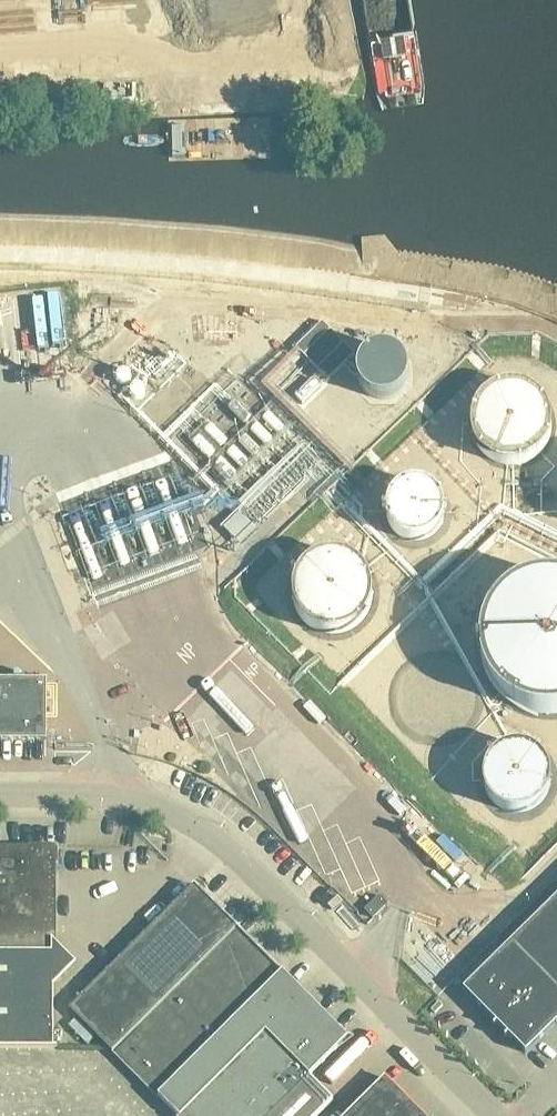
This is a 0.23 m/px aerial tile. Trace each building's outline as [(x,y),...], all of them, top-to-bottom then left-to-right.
[(142,31),(141,0),(0,0),(0,35),(142,31)] [(323,324),(299,349),(327,377),(351,353),(323,324)] [(401,393),(403,392),(405,390),(406,387),(408,384),(409,382),(410,380),(410,378),(411,375),(411,371),(411,368),(410,365),(409,362),(408,360),(406,356),(404,354),(402,352),(399,349),(396,348),(393,346),(391,346),(388,345),(384,344),(379,345),(376,345),(374,346),(370,348),(368,349),(365,351),(362,354),(361,355),(360,357),(358,360),(357,363),(357,364),(356,367),(356,371),(356,374),(356,376),(356,377),(357,380),(357,382),(358,384),(360,387),(362,390),(363,391),(365,393),(367,395),(370,396),(372,398),(375,399),(378,399),(383,400),(387,400),(390,399),(392,399),(396,397),(399,395),(401,393)] [(142,391),(142,389),(142,388),(141,386),(140,385),(139,384),(138,383),(137,383),(135,383),(134,383),(133,383),(132,384),(130,384),(130,385),(129,386),(128,388),(128,389),(128,391),(128,392),(129,393),(130,395),(131,395),(132,396),(133,397),(134,397),(136,397),(137,397),(138,396),(139,395),(140,394),(141,393),(142,392),(142,391)] [(516,384),(511,384),(509,384),(506,385),(500,386),(495,388),(491,390),(489,391),(487,393),(483,397),(479,401),(477,404),(475,408),(474,411),(473,415),(472,418),(472,420),(471,423),(472,426),(472,429),(472,432),(473,434),(474,437),(475,441),(476,443),(479,447),(480,449),(482,451),(485,454),(488,457),(492,459),(494,461),(498,462),(504,464),(509,464),(514,464),(518,464),(523,463),(527,461),(532,459),(537,455),(541,452),(543,449),(544,447),(547,444),(548,440),(549,437),(550,434),(551,432),(551,429),(552,425),(551,422),(551,419),(551,416),(550,414),(549,411),(548,408),(546,404),(545,402),(543,400),(541,398),(539,396),(536,393),(534,391),(532,390),(528,388),(524,386),(521,385),(516,384)] [(190,446),(205,465),(226,448),(212,429),(190,446)] [(419,483),(415,483),(411,483),(408,484),(403,485),(400,487),(398,489),(396,490),(393,493),(392,495),(390,497),(389,499),(389,501),(388,503),(387,504),(387,506),(387,510),(387,514),(387,515),(387,517),(387,519),(388,520),(389,522),(390,524),(390,526),(393,529),(394,531),(396,533),(399,535),(401,537),(405,538),(408,539),(412,540),(416,540),(419,540),(422,540),(426,539),(429,537),(432,535),(435,533),(437,530),(439,529),(440,526),(442,524),(443,520),(444,517),(444,515),(444,513),(444,510),(444,507),(443,503),(442,500),(441,498),(440,496),(438,493),(436,491),(433,488),(429,486),(425,484),(423,483),(419,483)] [(235,516),(219,537),(244,556),(260,534),(235,516)] [(337,553),(333,553),(330,553),(327,554),(324,554),(322,555),(319,556),(316,557),(314,558),(311,559),(307,563),(303,566),(301,569),(299,571),(297,574),(296,577),(295,580),(294,582),(294,585),(293,588),(293,590),(293,593),(293,596),(293,599),(294,602),(294,604),(295,607),(296,610),(297,612),(299,615),(300,617),(304,621),(308,625),(311,626),(313,628),(317,630),(322,632),(325,632),(327,633),(332,633),(335,633),(337,633),(341,632),(346,631),(351,629),(353,628),(356,626),(359,623),(362,620),(364,618),(365,616),(367,614),(368,611),(370,607),(371,603),(372,602),(372,598),(373,595),(373,592),(372,589),(372,587),(372,584),(371,582),(370,580),(369,577),(368,575),(367,572),(364,569),(362,566),(360,564),(357,562),(356,561),(353,559),(349,557),(346,556),(342,554),(337,553)] [(548,577),(543,578),(539,578),(534,579),(529,580),(525,582),(520,583),(514,587),(510,589),(506,592),(503,595),(499,598),(496,602),(493,606),(490,610),(488,614),(486,618),(484,623),(483,627),(482,632),(481,636),(481,641),(480,644),(480,648),(481,653),(482,658),(483,662),(484,667),(486,671),(488,676),(490,680),(493,684),(495,688),(499,691),(502,695),(504,696),(507,699),(511,702),(515,704),(520,707),(524,708),(528,710),(533,711),(538,712),(542,713),(547,713),(554,713),(556,712),(556,578),(555,578),(548,577)] [(47,702),(47,678),(0,678),(0,738),(47,739),(47,702)] [(522,746),(517,745),(513,746),(508,747),(504,748),(500,751),(498,752),(495,754),(492,757),(491,758),(490,760),(488,762),(487,764),(486,766),(486,769),(485,771),(485,773),(484,775),(484,778),(484,780),(484,782),(484,784),(485,787),(486,789),(487,791),(489,796),(491,799),(495,803),(497,805),(501,808),(505,810),(510,811),(513,812),(517,812),(521,812),(526,811),(529,810),(531,809),(534,807),(537,805),(541,802),(543,799),(545,797),(546,795),(547,792),(549,788),(550,785),(550,782),(550,780),(550,777),(550,773),(549,771),(549,769),(548,766),(547,764),(545,761),(543,758),(540,755),(538,753),(534,750),(530,748),(526,747),(524,746),(522,746)] [(54,864),(59,864),(59,846),(30,846),(30,850),(0,850),(0,937),(54,937),(54,864)] [(112,1051),(237,927),(209,899),(194,885),(179,899),(70,1008),(112,1051)] [(510,942),(556,990),(556,896),(510,942)] [(273,977),(279,970),(239,930),(115,1053),(158,1096),(275,979),(273,977)] [(54,937),(0,937),(0,1048),(57,1048),(57,1047),(53,1046),(53,986),(54,937)] [(510,942),(463,989),(526,1052),(556,1021),(556,990),(510,942)] [(346,1038),(279,970),(273,977),(275,979),(158,1096),(178,1115),(268,1115),(346,1038)] [(385,1077),(345,1115),(424,1115),(385,1077)]
